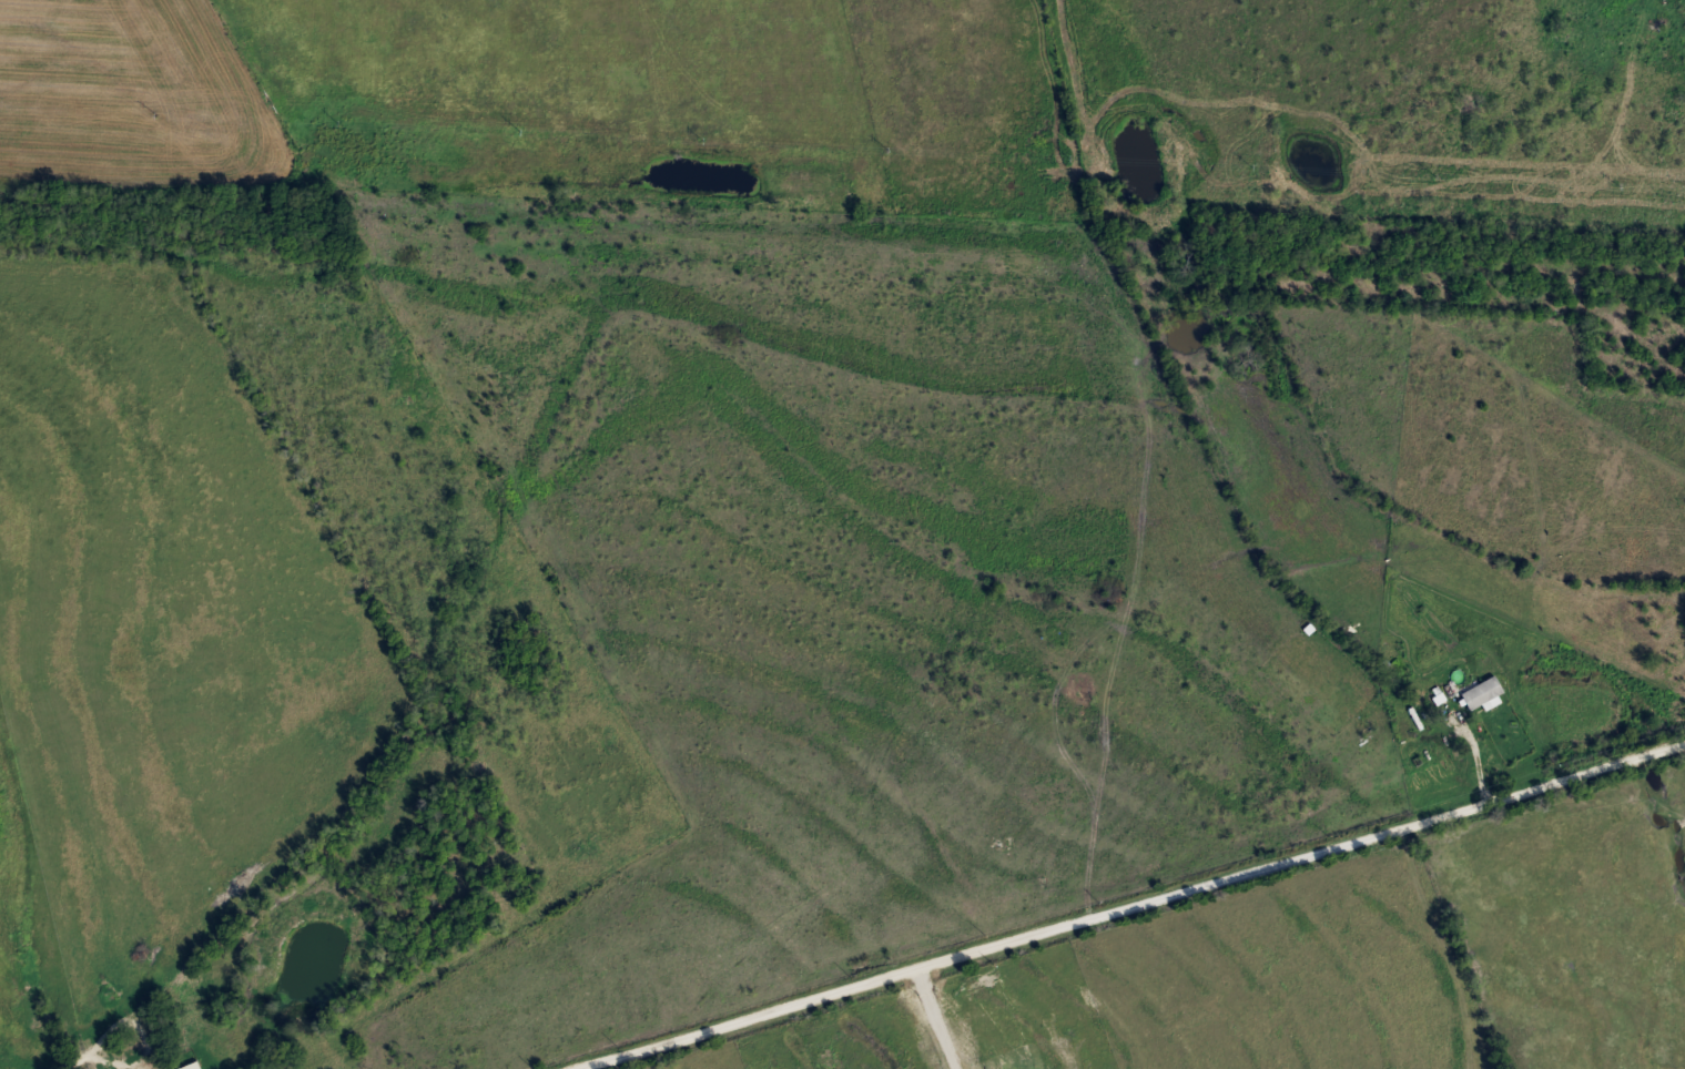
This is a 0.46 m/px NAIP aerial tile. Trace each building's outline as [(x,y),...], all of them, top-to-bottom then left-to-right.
[(1503,694),(1483,705),(1481,702),(1468,710),(1459,693),(1492,674),(1503,694)] [(199,1057),(203,1068),(169,1068),(199,1057)]
